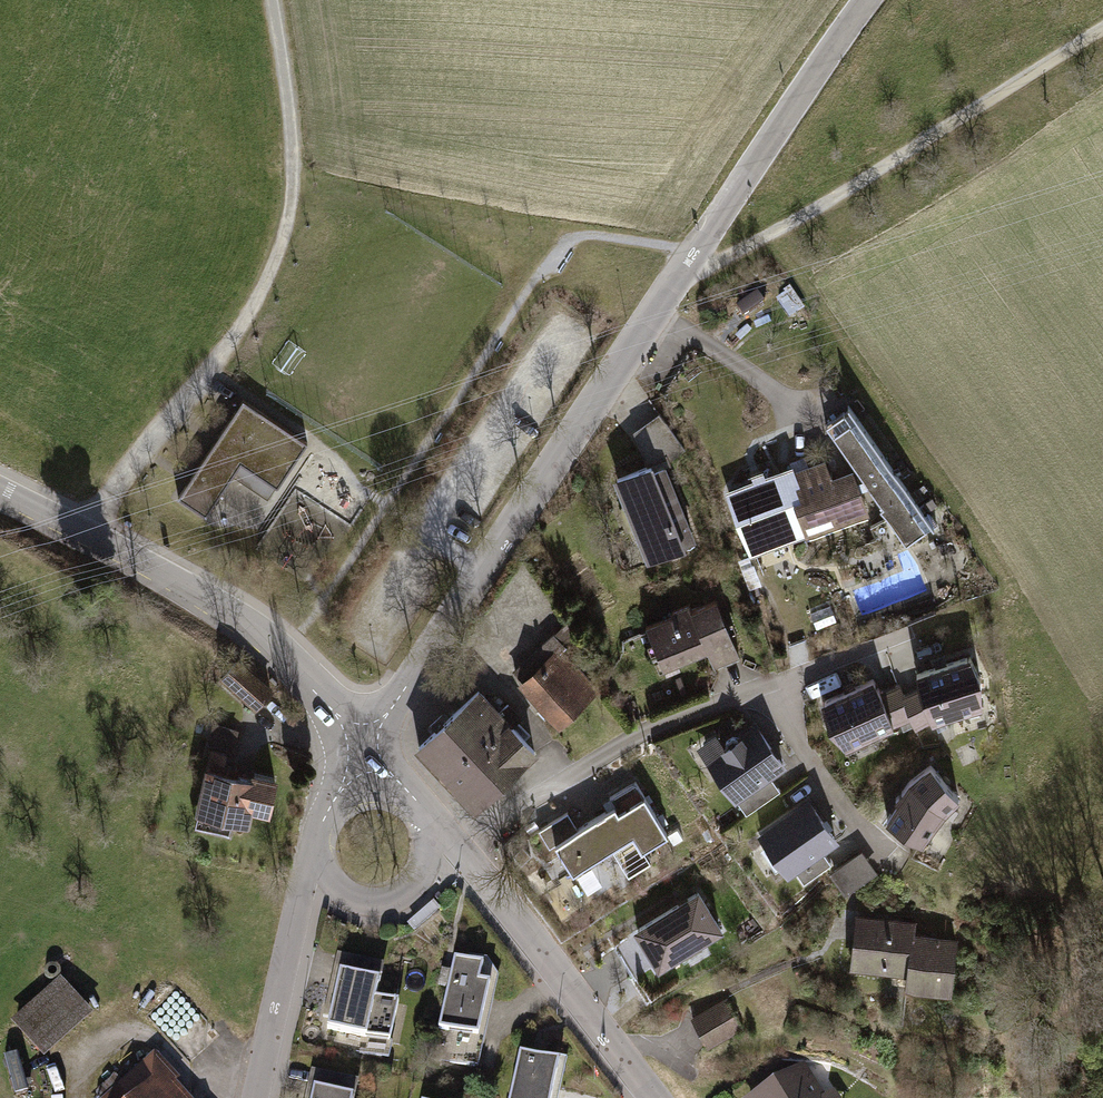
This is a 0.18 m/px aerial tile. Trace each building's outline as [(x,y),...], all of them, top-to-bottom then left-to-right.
[(276,501),(306,456),(240,412),(177,509),(206,528),(240,477),(276,501)] [(903,544),(927,528),(848,412),(824,428),(903,544)] [(651,462),(672,450),(656,423),(636,436),(651,462)] [(667,463),(617,483),(650,567),(700,547),(667,463)] [(726,497),(742,545),(799,525),(806,543),(864,522),(847,473),(827,480),(821,464),(726,497)] [(710,603),(642,629),(659,671),(705,653),(713,673),(734,665),(710,603)] [(502,684),(554,742),(598,703),(560,660),(576,645),(563,631),(502,684)] [(972,661),(919,679),(936,727),(989,709),(972,661)] [(848,753),(896,731),(874,685),(827,707),(848,753)] [(475,812),(533,761),(475,694),(417,745),(475,812)] [(703,760),(732,804),(782,770),(753,727),(703,760)] [(187,818),(243,830),(247,813),(266,817),(275,779),(219,767),(223,750),(203,746),(187,818)] [(962,803),(932,770),(912,786),(889,823),(924,849),(948,816),(962,803)] [(612,805),(551,840),(573,877),(637,840),(644,851),(676,832),(642,774),(606,795),(612,805)] [(805,798),(754,834),(787,879),(838,843),(805,798)] [(849,894),(880,871),(864,849),(833,872),(849,894)] [(696,892),(631,933),(657,973),(722,932),(696,892)] [(414,932),(440,909),(433,901),(406,924),(414,932)] [(910,986),(959,989),(963,934),(921,932),(922,917),(866,913),(862,968),(911,971),(910,986)] [(489,981),(492,967),(459,960),(439,1049),(480,1059),(497,982),(489,981)] [(338,965),(321,1039),(353,1046),(350,1061),(387,1069),(400,1006),(375,1001),(381,975),(338,965)] [(92,1018),(61,982),(9,1025),(40,1062),(92,1018)] [(693,1018),(707,1046),(742,1027),(728,1000),(693,1018)] [(566,1067),(520,1057),(511,1097),(559,1097),(566,1067)] [(171,1086),(175,1082),(154,1060),(115,1097),(182,1097),(171,1086)] [(803,1063),(744,1097),(839,1097),(834,1090),(823,1096),(803,1063)] [(306,1097),(351,1097),(353,1089),(310,1079),(306,1097)]
